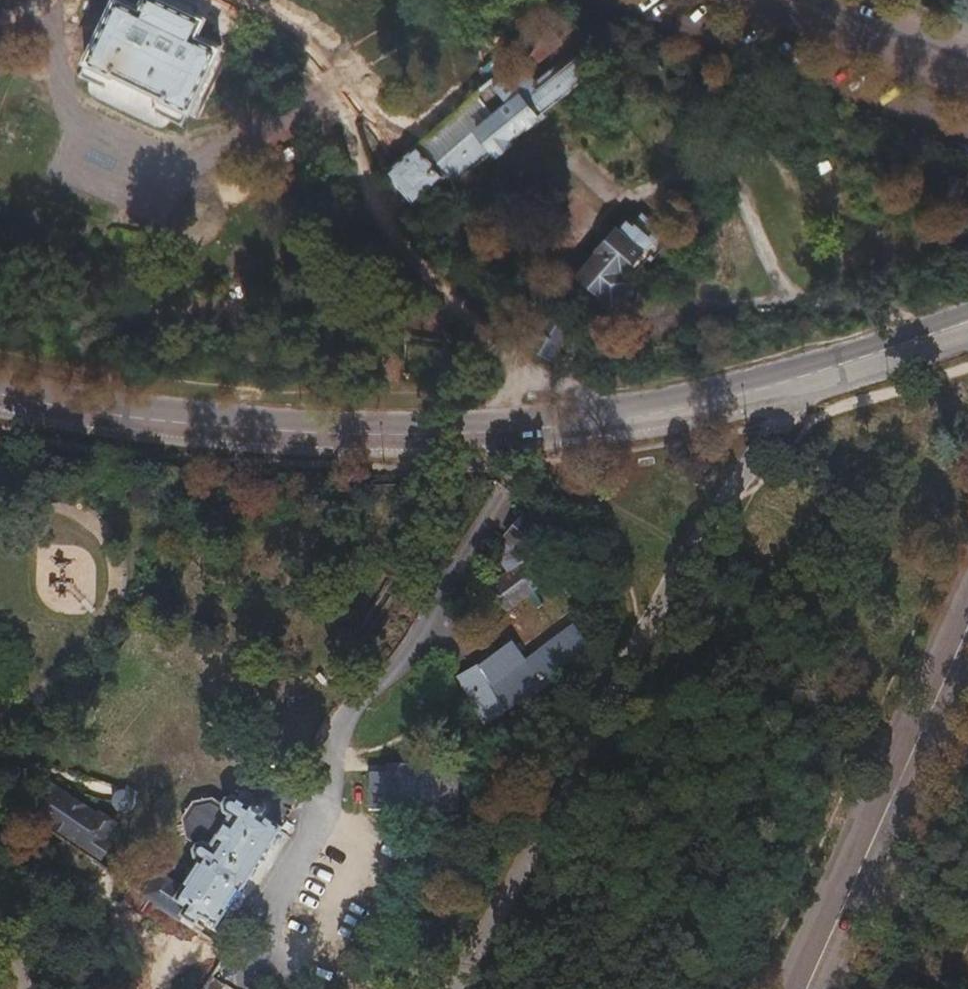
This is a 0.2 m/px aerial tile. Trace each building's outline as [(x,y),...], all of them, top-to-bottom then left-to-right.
[(182,124),(219,46),(196,36),(204,19),(165,0),(143,0),(139,10),(119,0),(109,0),(75,73),(182,124)] [(532,52),(538,60),(561,41),(548,25),(532,52)] [(387,170),(413,202),(443,177),(451,187),(590,73),(577,56),(573,59),(568,53),(540,75),(529,61),(501,84),(498,80),(479,95),(496,115),(451,153),(436,165),(419,144),(387,170)] [(967,207),(967,196),(962,194),(967,175),(967,174),(955,170),(944,200),(967,207)] [(641,287),(638,283),(630,277),(666,236),(643,216),(635,223),(630,220),(581,276),(615,307),(619,309),(623,311),(628,311),(633,309),(637,307),(640,303),(642,299),(642,292),(641,287)] [(531,346),(550,358),(568,329),(549,317),(531,346)] [(492,586),(508,611),(545,586),(535,569),(537,564),(545,568),(551,558),(543,553),(548,541),(520,518),(505,535),(507,538),(502,544),(505,565),(510,573),(492,586)] [(581,627),(587,635),(602,624),(596,616),(581,627)] [(459,681),(488,724),(518,702),(521,706),(560,679),(557,674),(593,648),(578,629),(529,663),(510,645),(459,681)] [(135,743),(128,747),(128,755),(135,758),(141,754),(141,746),(135,743)] [(370,773),(370,809),(461,807),(460,770),(442,771),(442,762),(388,764),(387,772),(370,773)] [(34,818),(98,859),(107,845),(101,840),(110,823),(95,813),(93,816),(46,786),(44,786),(42,787),(38,793),(38,796),(39,798),(43,801),(34,818)] [(144,896),(197,931),(203,922),(217,931),(281,830),(264,819),(268,812),(267,806),(262,803),(258,804),(241,794),(235,800),(234,799),(227,800),(223,805),(211,799),(193,806),(182,823),(185,841),(196,849),(192,855),(195,862),(199,866),(182,892),(156,876),(144,896)]
